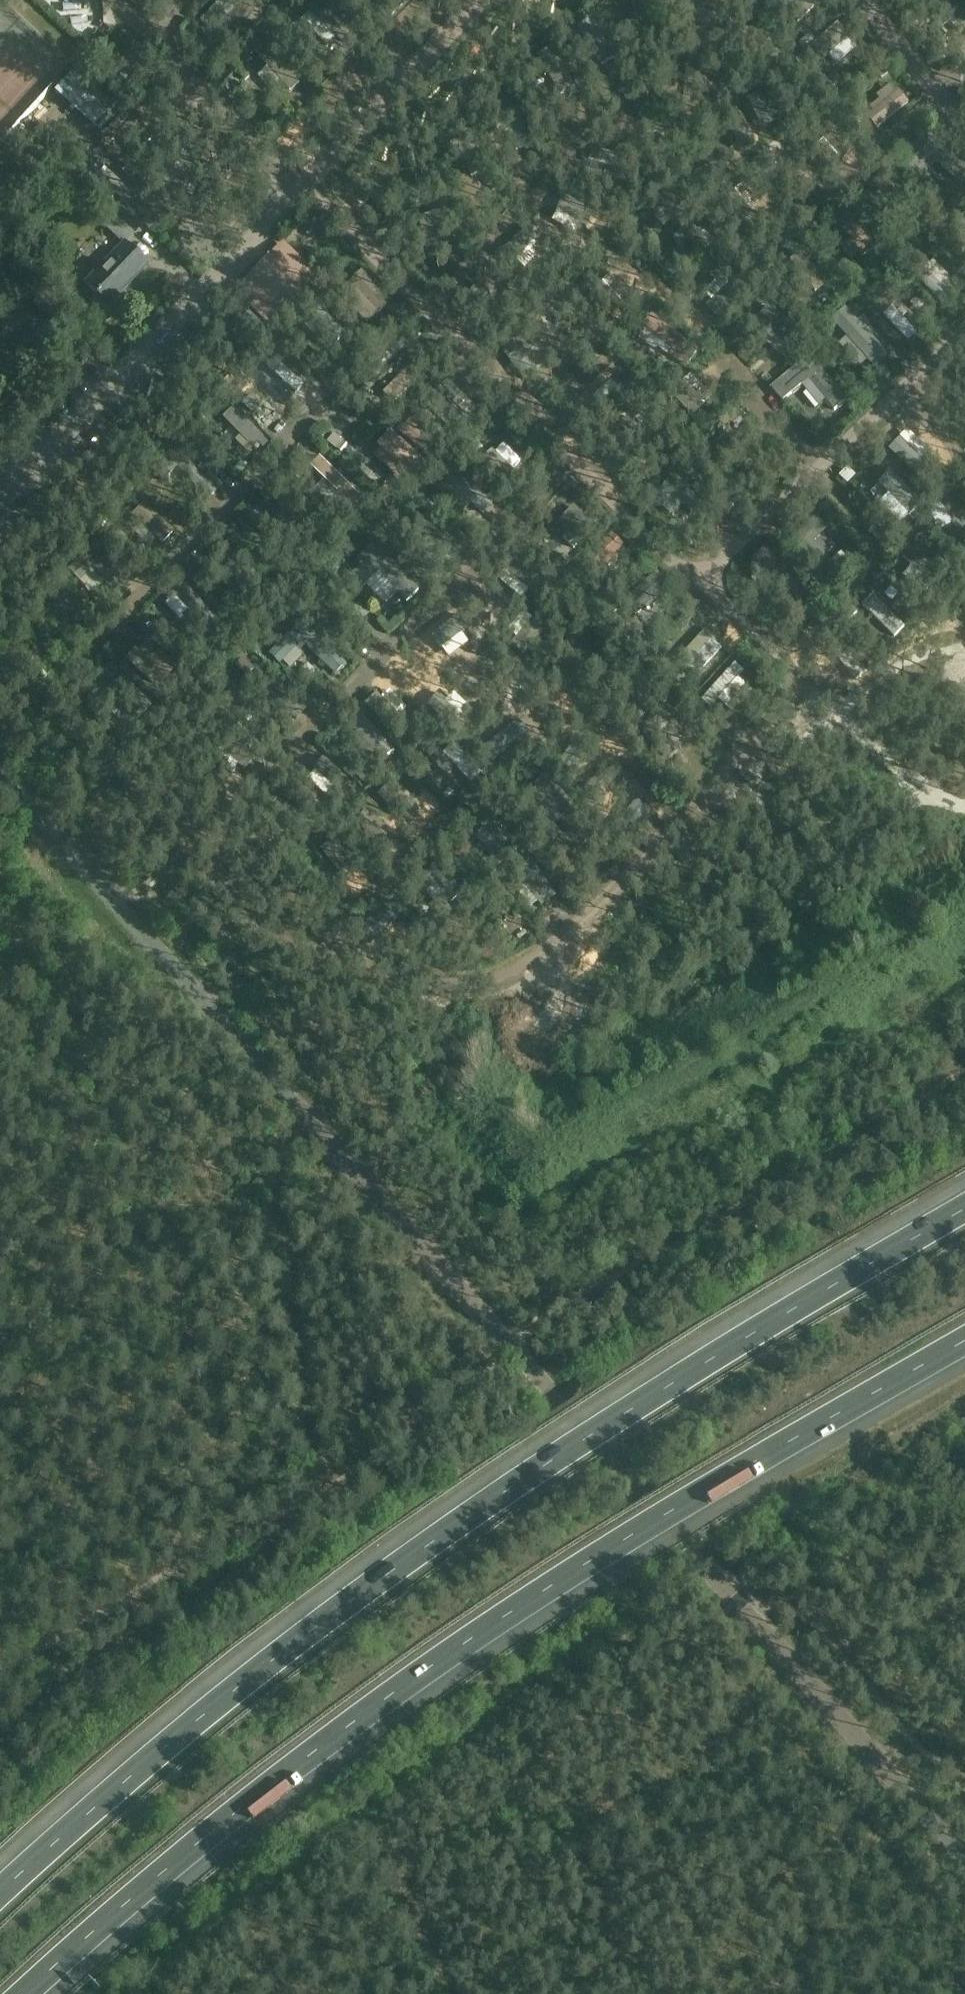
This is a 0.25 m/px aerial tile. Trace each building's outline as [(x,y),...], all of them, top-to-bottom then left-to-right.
[(200,21),(214,33),(245,0),(220,0),(200,21)] [(393,16),(405,4),(402,0),(377,0),(393,16)] [(943,3),(960,23),(955,27),(961,33),(964,30),(964,5),(961,0),(946,0),(943,3)] [(764,18),(772,20),(774,12),(766,9),(764,18)] [(902,21),(908,28),(917,20),(912,13),(902,21)] [(810,61),(803,68),(816,83),(827,74),(819,64),(850,36),(839,23),(804,55),(810,61)] [(285,36),(280,31),(273,38),(278,43),(285,36)] [(267,66),(257,76),(274,93),(284,84),(291,91),(302,81),(276,53),(271,48),(260,58),(265,64),(267,66)] [(777,57),(779,50),(772,49),(771,56),(777,57)] [(22,113),(13,98),(30,88),(12,57),(0,64),(0,127),(22,113)] [(200,66),(209,75),(215,69),(206,60),(200,66)] [(883,64),(880,61),(874,65),(877,69),(883,64)] [(239,72),(245,79),(250,76),(250,70),(246,66),(239,72)] [(889,73),(884,66),(877,71),(882,78),(889,73)] [(76,71),(54,91),(97,138),(119,119),(76,71)] [(580,104),(579,103),(560,71),(549,78),(568,111),(580,104)] [(910,103),(900,90),(868,115),(878,128),(910,103)] [(664,105),(672,100),(666,92),(658,97),(664,105)] [(537,113),(545,108),(541,100),(533,105),(537,113)] [(928,131),(902,161),(914,172),(923,178),(937,161),(959,181),(964,174),(964,163),(928,131)] [(476,137),(461,141),(471,175),(487,170),(476,137)] [(589,161),(616,167),(626,169),(631,170),(634,157),(592,147),(589,161)] [(535,161),(540,156),(535,149),(529,153),(535,161)] [(165,163),(170,157),(163,151),(158,157),(165,163)] [(664,162),(656,157),(652,164),(661,168),(664,162)] [(84,162),(68,180),(97,207),(113,189),(84,162)] [(493,188),(499,186),(496,176),(490,179),(493,188)] [(672,219),(682,231),(693,242),(702,252),(715,240),(669,191),(656,203),(660,207),(672,219)] [(740,191),(736,202),(769,214),(772,203),(740,191)] [(103,205),(132,233),(142,223),(112,195),(103,205)] [(435,233),(437,243),(440,261),(456,259),(449,214),(433,217),(435,233)] [(838,224),(849,238),(859,252),(863,257),(876,247),(851,214),(838,224)] [(320,221),(313,231),(322,238),(330,229),(320,221)] [(912,242),(920,233),(913,226),(904,235),(912,242)] [(128,297),(119,289),(129,278),(131,280),(145,264),(124,244),(122,242),(121,242),(84,283),(97,295),(90,302),(108,319),(128,297)] [(271,318),(312,275),(284,247),(271,260),(273,262),(273,266),(260,280),(256,279),(254,278),(242,291),(271,318)] [(803,249),(791,259),(816,292),(829,282),(803,249)] [(926,268),(917,277),(945,306),(954,297),(926,268)] [(391,303),(361,272),(349,283),(380,314),(391,303)] [(895,284),(900,289),(907,283),(902,278),(895,284)] [(862,293),(870,287),(864,280),(857,286),(862,293)] [(767,304),(772,300),(764,292),(756,300),(761,304),(767,304)] [(358,341),(348,331),(321,304),(310,315),(337,343),(344,335),(354,345),(358,341)] [(770,326),(791,348),(801,338),(771,305),(751,324),(761,334),(770,326)] [(893,305),(884,314),(909,340),(918,332),(893,305)] [(859,320),(853,315),(847,308),(846,307),(833,320),(876,368),(890,355),(865,328),(871,322),(864,315),(859,320)] [(688,362),(698,348),(653,315),(645,325),(673,345),(670,348),(688,362)] [(822,324),(818,320),(812,319),(807,323),(814,332),(822,324)] [(835,410),(849,398),(812,353),(770,387),(782,401),(809,379),(835,410)] [(276,357),(267,366),(284,381),(293,391),(296,393),(304,384),(276,357)] [(428,369),(418,358),(383,392),(394,403),(428,369)] [(659,383),(667,376),(664,372),(656,379),(659,383)] [(254,448),(265,437),(235,406),(224,417),(254,448)] [(429,428),(435,422),(426,414),(421,419),(429,428)] [(416,479),(428,465),(392,433),(380,446),(416,479)] [(328,442),(340,452),(347,444),(334,434),(328,442)] [(901,436),(890,447),(917,475),(928,464),(901,436)] [(200,445),(194,451),(203,460),(209,454),(200,445)] [(174,446),(148,471),(161,483),(177,467),(209,499),(218,491),(174,446)] [(364,498),(340,475),(343,472),(340,469),(337,472),(321,456),(312,466),(355,507),(364,498)] [(445,479),(472,503),(484,514),(493,503),(453,466),(443,477),(445,479)] [(890,475),(880,485),(909,516),(920,506),(890,475)] [(936,491),(963,541),(964,540),(964,510),(951,484),(936,491)] [(388,485),(375,493),(382,504),(395,496),(388,485)] [(394,526),(399,518),(391,513),(386,521),(394,526)] [(818,514),(792,537),(821,570),(823,569),(834,581),(842,574),(831,561),(833,560),(823,549),(825,547),(820,542),(818,544),(815,540),(829,527),(818,514)] [(366,524),(357,533),(364,540),(373,531),(366,524)] [(341,539),(347,532),(341,526),(334,532),(341,539)] [(891,527),(890,536),(900,537),(901,528),(891,527)] [(476,543),(483,535),(475,528),(468,536),(476,543)] [(606,563),(610,567),(619,558),(616,554),(624,546),(614,536),(584,565),(594,575),(606,563)] [(358,559),(363,564),(351,575),(362,588),(380,572),(407,601),(420,589),(381,547),(379,548),(374,543),(358,559)] [(118,552),(109,545),(105,550),(113,557),(118,552)] [(766,546),(755,555),(776,577),(772,581),(779,588),(783,585),(799,601),(809,592),(766,546)] [(557,562),(563,567),(571,559),(565,554),(557,562)] [(636,613),(667,587),(655,573),(624,600),(636,613)] [(606,587),(617,592),(620,586),(610,581),(606,587)] [(231,633),(222,625),(223,624),(184,583),(173,594),(212,634),(213,634),(221,642),(231,633)] [(815,594),(810,599),(819,608),(825,603),(815,594)] [(611,615),(618,610),(612,604),(606,609),(611,615)] [(442,646),(450,640),(454,637),(467,627),(456,612),(425,634),(434,646),(439,642),(442,646)] [(336,675),(347,664),(302,620),(270,653),(281,664),(303,642),(336,675)] [(714,637),(687,667),(696,675),(723,645),(714,637)] [(165,677),(175,666),(149,641),(138,652),(154,667),(152,670),(158,676),(160,673),(165,677)] [(638,647),(643,652),(648,648),(644,642),(638,647)] [(236,665),(247,675),(254,668),(243,658),(236,665)] [(264,693),(295,719),(296,720),(306,708),(273,680),(263,692),(264,693)] [(420,719),(428,711),(423,706),(415,714),(420,719)] [(153,715),(161,722),(166,716),(159,709),(153,715)] [(362,715),(350,725),(383,760),(394,750),(362,715)] [(232,750),(242,761),(243,763),(251,756),(225,726),(217,733),(227,744),(220,749),(225,756),(232,750)] [(264,739),(257,747),(264,755),(272,747),(264,739)] [(471,782),(481,773),(455,745),(445,754),(471,782)] [(490,772),(486,767),(481,772),(485,776),(490,772)] [(360,777),(366,784),(374,776),(368,769),(360,777)] [(744,770),(739,775),(750,785),(755,780),(744,770)] [(407,784),(432,812),(441,804),(416,776),(407,784)] [(457,796),(450,788),(443,794),(450,802),(457,796)] [(521,848),(496,816),(484,825),(497,843),(492,847),(504,862),(521,848)] [(520,868),(516,871),(542,906),(546,903),(557,894),(531,860),(520,868)] [(569,881),(561,875),(556,880),(563,887),(569,881)] [(363,924),(373,937),(397,920),(388,906),(363,924)]
